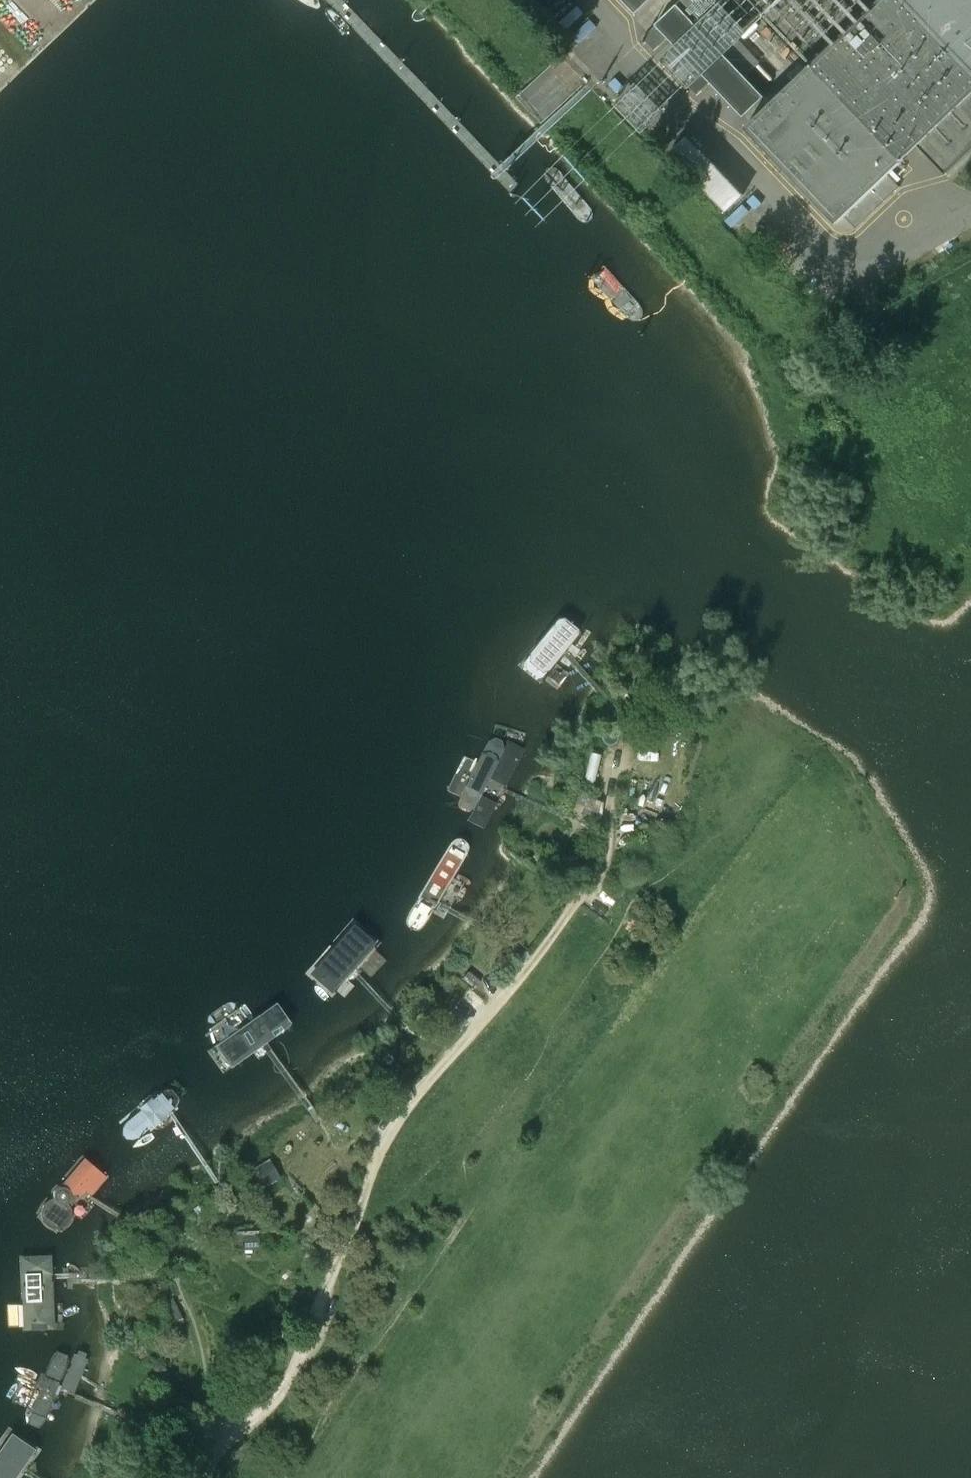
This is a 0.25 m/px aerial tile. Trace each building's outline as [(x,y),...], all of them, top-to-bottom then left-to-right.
[(637,14),(652,0),(624,0),(637,14)] [(747,128),(838,223),(844,216),(856,229),(901,187),(888,174),(919,145),(948,174),(970,152),(970,0),(881,0),(747,128)] [(740,25),(723,7),(699,29),(677,6),(644,38),(655,50),(669,36),(679,47),(665,60),(677,72),(691,59),(700,69),(687,83),(698,94),(712,81),(744,115),(764,96),(760,93),(770,84),(754,68),(745,77),(717,47),(740,25)] [(744,195),(687,137),(677,147),(670,154),(726,212),(729,209),(744,195)] [(549,663),(530,701),(549,710),(568,672),(549,663)] [(455,805),(474,815),(510,746),(490,737),(455,805)] [(454,840),(406,926),(425,936),(473,851),(467,842),(454,840)] [(362,935),(327,992),(340,1000),(375,943),(362,935)] [(502,956),(496,962),(505,971),(511,965),(502,956)] [(468,971),(462,978),(474,988),(480,982),(468,971)] [(273,1004),(211,1050),(230,1076),(292,1030),(273,1004)] [(152,1176),(200,1128),(184,1112),(136,1160),(140,1171),(152,1176)] [(71,1230),(109,1184),(81,1161),(38,1215),(38,1223),(42,1230),(47,1233),(55,1234),(63,1234),(71,1230)] [(262,1187),(278,1178),(269,1162),(253,1170),(262,1187)] [(257,1247),(254,1234),(231,1237),(233,1251),(257,1247)] [(62,1333),(57,1257),(21,1259),(26,1335),(62,1333)] [(293,1300),(301,1304),(304,1298),(296,1294),(293,1300)] [(285,1322),(274,1320),(272,1334),(283,1336),(285,1322)] [(74,1360),(56,1352),(27,1424),(46,1431),(74,1360)] [(2,1477),(25,1477),(42,1446),(24,1437),(2,1477)]
